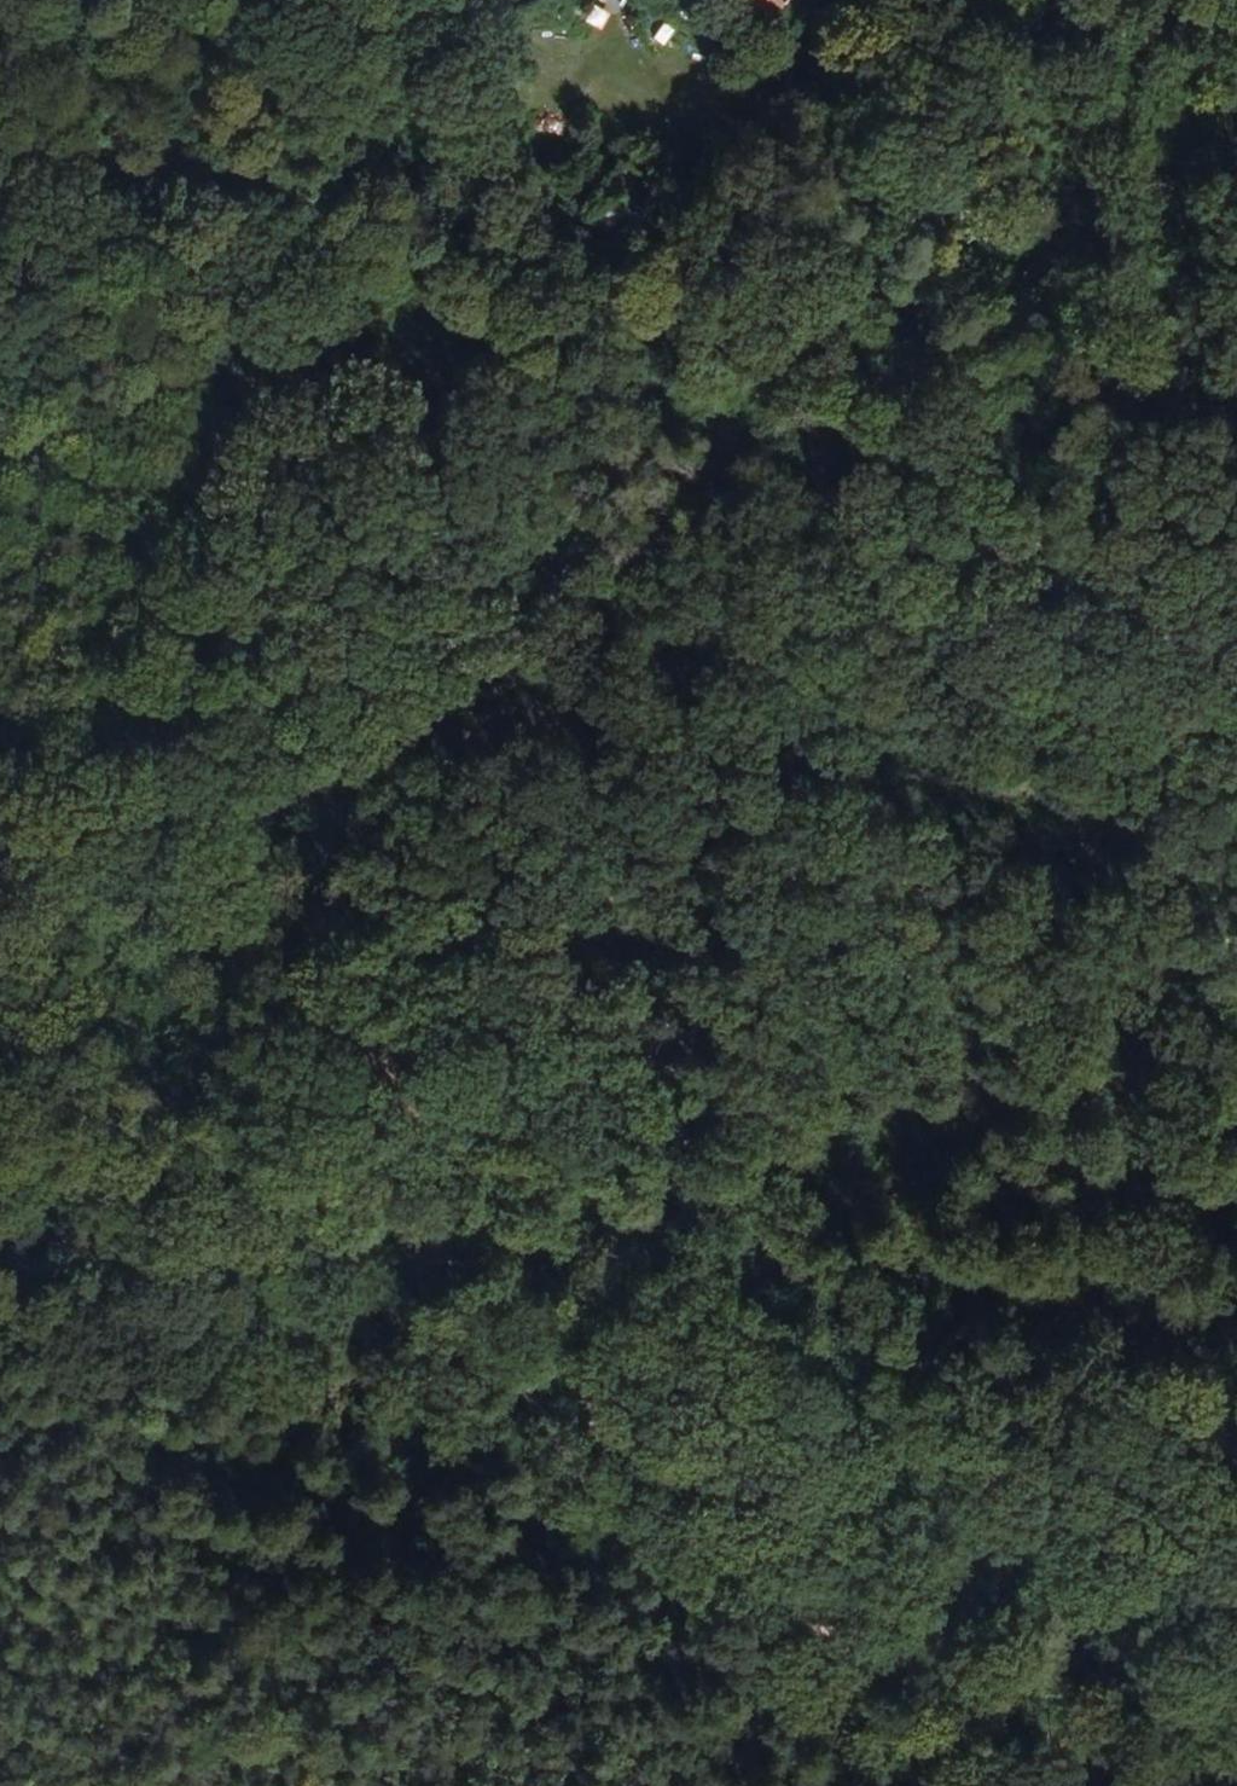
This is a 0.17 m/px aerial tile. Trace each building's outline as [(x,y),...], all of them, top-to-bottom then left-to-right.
[(777,20),(789,0),(742,0),(777,20)]
